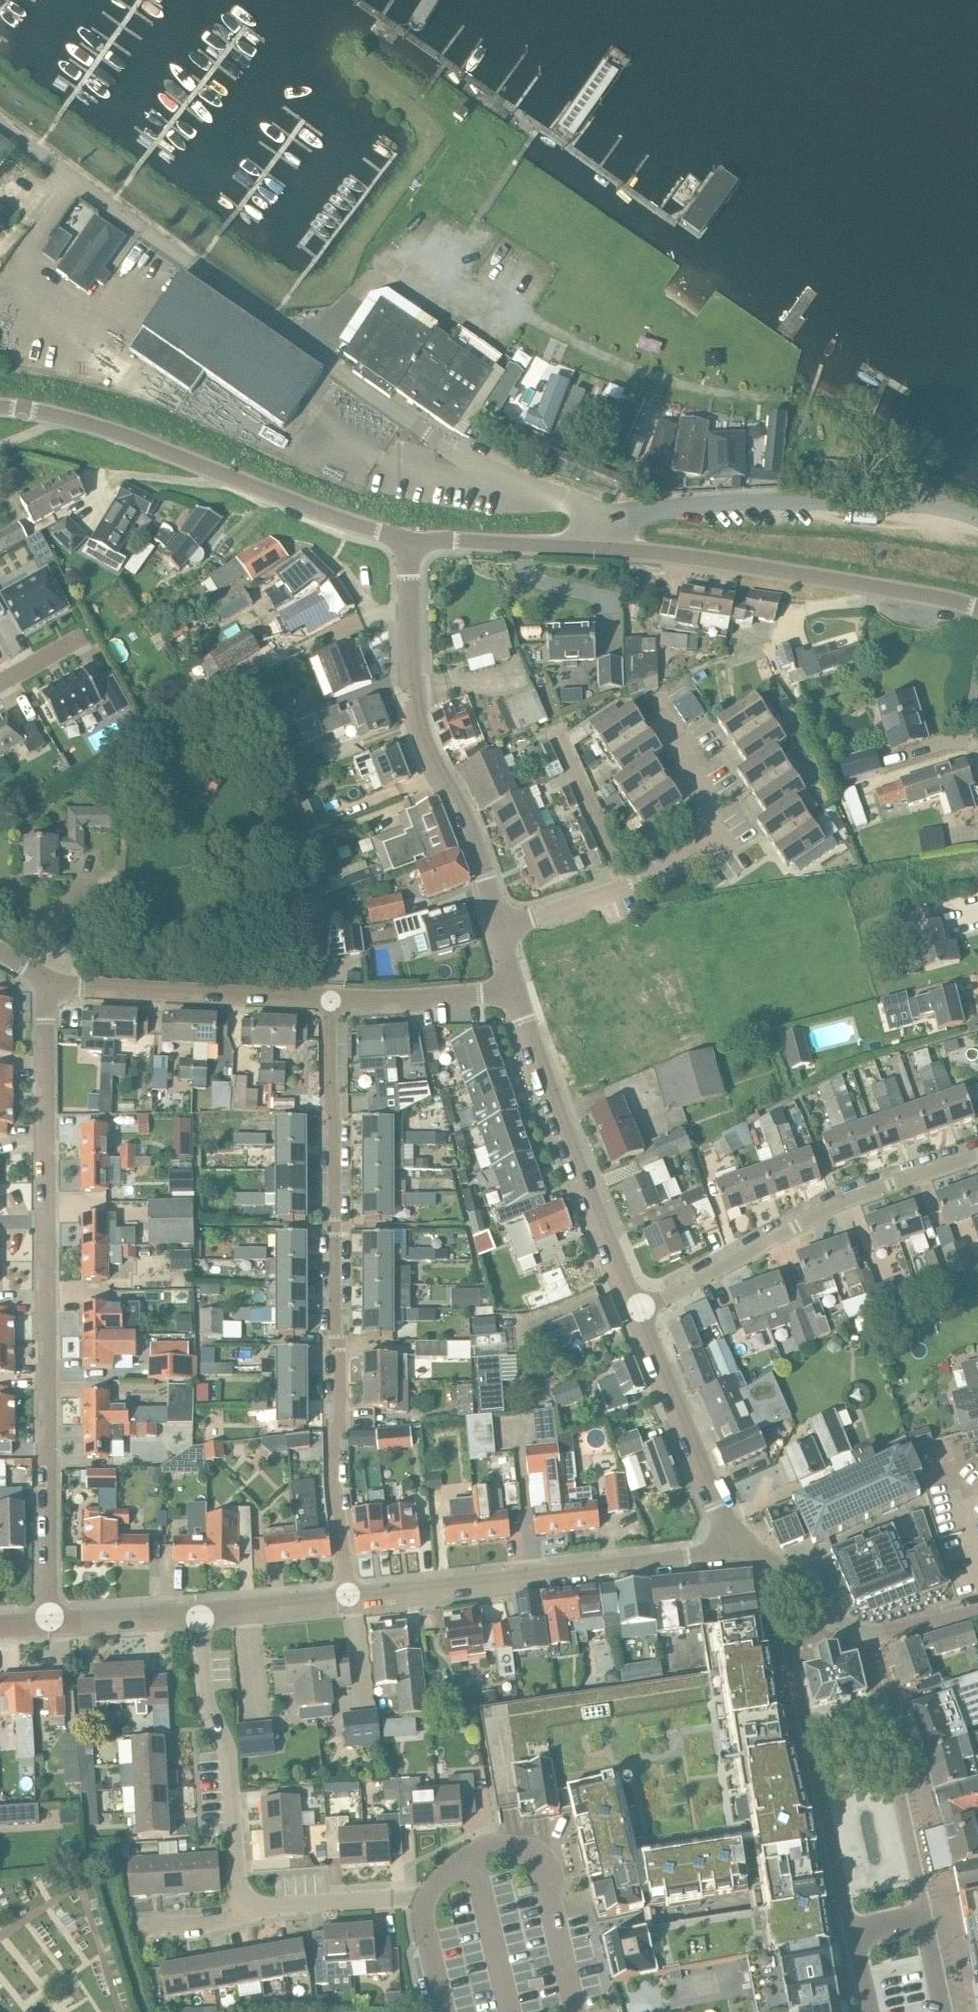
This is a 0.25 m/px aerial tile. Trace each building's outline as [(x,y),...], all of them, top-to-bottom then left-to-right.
[(354,0),(316,0),(315,1),(341,19),(354,0)] [(378,9),(384,0),(366,0),(378,9)] [(400,23),(416,0),(394,0),(385,13),(400,23)] [(402,25),(420,37),(445,0),(419,0),(402,25)] [(545,27),(499,92),(519,106),(564,41),(545,27)] [(610,46),(551,129),(572,143),(630,60),(610,46)] [(626,69),(573,144),(589,156),(643,80),(626,69)] [(0,130),(0,173),(19,141),(0,130)] [(725,155),(675,225),(698,241),(747,172),(725,155)] [(104,270),(127,238),(108,224),(93,245),(81,237),(57,270),(69,279),(68,280),(87,293),(96,281),(103,286),(111,274),(104,270)] [(192,392),(205,372),(285,427),(323,371),(183,274),(144,330),(130,350),(192,392)] [(395,390),(454,430),(467,411),(492,374),(461,353),(469,341),(455,332),(450,340),(435,330),(431,336),(381,301),(344,354),(358,364),(353,372),(390,397),(395,390)] [(551,435),(571,386),(555,380),(542,412),(539,411),(536,419),(524,413),(520,422),(551,435)] [(576,420),(585,389),(572,385),(563,416),(576,420)] [(619,455),(637,412),(618,404),(611,421),(602,417),(591,443),(619,455)] [(657,418),(643,464),(664,470),(678,424),(657,418)] [(701,475),(710,424),(681,419),(673,470),(701,475)] [(587,444),(596,423),(589,420),(580,441),(587,444)] [(746,478),(745,435),(709,436),(710,478),(746,478)] [(34,523),(49,515),(86,495),(74,473),(22,501),(34,523)] [(125,484),(117,499),(91,540),(117,555),(142,513),(147,515),(155,500),(125,484)] [(199,509),(182,534),(164,557),(181,571),(188,562),(191,564),(193,565),(197,565),(200,564),(203,561),(203,560),(204,556),(203,554),(202,550),(198,547),(220,519),(199,509)] [(62,546),(79,528),(67,516),(50,534),(62,546)] [(27,538),(18,523),(0,533),(0,553),(27,538)] [(43,533),(29,538),(38,564),(53,559),(43,533)] [(270,537),(237,558),(209,576),(219,592),(248,574),(253,581),(288,557),(270,537)] [(308,550),(294,561),(277,574),(290,590),(296,585),(305,597),(320,588),(334,576),(308,550)] [(2,595),(24,634),(69,608),(48,570),(2,595)] [(310,632),(325,624),(355,606),(338,580),(321,590),(281,613),(210,654),(210,655),(198,662),(208,679),(220,673),(221,674),(259,652),(254,641),(266,635),(270,644),(291,633),(306,626),(310,632)] [(700,628),(707,592),(684,587),(676,631),(698,635),(699,628),(700,628)] [(243,589),(216,605),(225,620),(252,604),(243,589)] [(707,592),(700,628),(728,633),(730,621),(734,604),(735,597),(707,592)] [(759,600),(752,636),(779,642),(786,606),(759,600)] [(208,609),(162,633),(166,642),(213,617),(208,609)] [(503,622),(461,633),(468,661),(492,655),(494,663),(510,658),(508,651),(511,650),(503,622)] [(552,623),(551,656),(599,657),(599,625),(552,623)] [(661,634),(660,648),(696,651),(698,637),(661,634)] [(641,638),(625,638),(627,686),(658,675),(657,654),(641,655),(641,638)] [(356,643),(319,657),(334,697),(371,682),(356,643)] [(790,644),(779,648),(787,670),(798,666),(790,644)] [(817,659),(822,673),(863,660),(859,646),(817,659)] [(603,658),(603,687),(623,687),(623,658),(603,658)] [(42,694),(60,727),(61,727),(61,726),(101,704),(110,719),(130,707),(113,678),(99,685),(100,687),(95,689),(84,671),(83,671),(83,672),(43,694),(42,694)] [(209,701),(199,682),(185,689),(195,708),(209,701)] [(533,685),(495,702),(508,732),(516,729),(517,731),(547,718),(533,685)] [(582,701),(582,687),(562,688),(562,702),(582,701)] [(687,705),(696,699),(691,693),(683,699),(687,705)] [(914,693),(877,703),(892,749),(927,738),(914,693)] [(748,766),(776,746),(786,740),(756,695),(718,721),(730,739),(731,738),(737,747),(736,748),(748,766)] [(378,699),(347,711),(341,713),(339,706),(297,722),(305,742),(354,723),(360,740),(390,729),(378,699)] [(678,711),(687,705),(683,699),(674,705),(678,711)] [(691,712),(700,706),(696,699),(687,705),(691,712)] [(682,718),(691,712),(687,705),(678,711),(682,718)] [(445,749),(465,741),(475,737),(463,707),(454,710),(453,706),(432,714),(445,749)] [(623,775),(652,757),(663,750),(651,732),(649,733),(643,724),(644,723),(632,706),(620,714),(614,718),(607,722),(601,726),(595,731),(594,732),(623,775)] [(609,710),(614,718),(620,714),(615,706),(609,710)] [(700,706),(691,712),(696,718),(705,713),(700,706)] [(607,722),(614,718),(609,710),(602,715),(607,722)] [(691,712),(682,718),(687,724),(696,718),(691,712)] [(24,742),(31,753),(45,745),(33,723),(19,731),(9,713),(0,718),(0,756),(24,742)] [(596,719),(601,726),(607,722),(602,715),(596,719)] [(595,731),(601,726),(596,719),(590,723),(595,731)] [(485,741),(464,751),(469,760),(489,750),(485,741)] [(546,755),(554,751),(550,742),(534,749),(538,758),(546,755)] [(776,746),(748,766),(736,774),(748,791),(751,789),(756,798),(755,799),(767,816),(795,797),(806,790),(776,746)] [(875,748),(838,760),(844,780),(882,769),(875,748)] [(404,764),(398,749),(372,759),(369,752),(353,758),(362,780),(377,774),(383,789),(409,778),(409,777),(411,776),(411,772),(409,765),(406,763),(404,764)] [(462,766),(472,788),(509,772),(499,750),(462,766)] [(554,751),(546,755),(550,765),(559,761),(554,751)] [(644,827),(644,826),(650,822),(657,818),(663,813),(682,800),(670,783),(669,783),(663,774),(664,774),(652,757),(623,775),(614,782),(643,826),(644,827)] [(974,808),(968,787),(972,785),(964,760),(901,780),(902,782),(875,791),(881,807),(907,799),(909,806),(947,795),(953,814),(974,808)] [(199,766),(188,783),(199,790),(202,785),(215,793),(222,781),(199,766)] [(472,788),(481,810),(528,789),(518,793),(509,772),(472,788)] [(566,799),(574,795),(569,785),(561,789),(562,790),(552,794),(555,802),(565,797),(566,799)] [(542,795),(538,786),(529,790),(528,789),(481,810),(482,811),(492,806),(501,827),(538,811),(532,798),(542,795)] [(855,787),(842,791),(856,827),(867,823),(855,787)] [(574,795),(566,799),(570,808),(578,805),(574,795)] [(341,870),(347,888),(415,865),(459,849),(438,797),(418,806),(398,813),(403,828),(373,838),(382,864),(368,869),(366,861),(341,870)] [(787,867),(793,863),(799,858),(806,854),(812,850),(819,845),(825,841),(795,797),(767,816),(757,822),(769,840),(770,839),(776,848),(775,849),(787,867)] [(321,799),(295,810),(305,836),(332,825),(321,799)] [(56,877),(56,851),(85,851),(85,828),(118,827),(118,808),(68,808),(69,840),(27,840),(27,865),(27,877),(56,877)] [(501,827),(511,849),(558,828),(548,832),(538,811),(501,827)] [(657,818),(663,827),(669,822),(663,813),(657,818)] [(656,831),(663,827),(657,818),(650,822),(656,831)] [(644,826),(650,835),(656,831),(650,822),(644,826)] [(650,835),(644,826),(644,827),(643,826),(637,830),(643,839),(650,835)] [(521,845),(531,866),(568,850),(558,828),(511,849),(511,850),(521,845)] [(585,842),(593,839),(589,829),(581,833),(585,842)] [(825,841),(831,850),(838,846),(832,837),(825,841)] [(593,839),(585,842),(590,852),(598,848),(593,839)] [(825,854),(831,850),(825,841),(819,845),(825,854)] [(818,859),(825,854),(819,845),(812,850),(818,859)] [(459,849),(415,865),(426,897),(471,881),(459,849)] [(540,889),(578,873),(584,870),(579,858),(572,861),(568,850),(531,866),(540,889)] [(812,863),(816,861),(818,859),(812,850),(806,854),(812,863)] [(806,868),(812,863),(806,854),(799,858),(806,868)] [(799,872),(806,868),(799,858),(793,863),(799,872)] [(371,923),(406,915),(402,895),(366,903),(371,923)] [(470,926),(465,909),(430,919),(428,912),(395,922),(400,941),(426,933),(432,953),(438,951),(439,955),(452,952),(451,948),(474,941),(473,936),(476,935),(473,926),(470,926)] [(939,924),(935,909),(911,915),(926,969),(959,961),(955,944),(945,946),(940,923),(939,924)] [(347,954),(362,953),(359,930),(344,932),(347,954)] [(12,1021),(12,1000),(7,1000),(7,989),(0,989),(0,1021),(12,1021)] [(963,1023),(955,990),(908,1002),(906,993),(882,999),(886,1015),(909,1009),(912,1020),(935,1014),(939,1029),(963,1023)] [(115,1040),(116,1011),(94,1010),(94,1013),(83,1012),(81,1049),(101,1050),(101,1056),(100,1091),(112,1091),(114,1056),(115,1040)] [(116,1011),(115,1040),(137,1041),(137,1033),(147,1034),(148,1016),(138,1015),(138,1012),(116,1011)] [(194,1044),(195,1014),(174,1013),(174,1016),(163,1016),(161,1042),(194,1044)] [(216,1045),(217,1037),(227,1037),(228,1019),(218,1019),(218,1015),(195,1014),(194,1044),(193,1060),(192,1081),(192,1090),(206,1090),(208,1045),(216,1045)] [(272,1084),(273,1064),(273,1047),(275,1018),(253,1017),(253,1020),(243,1020),(242,1046),(262,1047),(260,1083),(272,1084)] [(275,1018),(273,1047),(296,1049),(296,1041),(307,1042),(308,1023),(297,1023),(297,1019),(275,1018)] [(0,1021),(0,1054),(12,1054),(12,1021),(0,1021)] [(434,1026),(423,1029),(427,1053),(439,1050),(434,1026)] [(408,1038),(407,1029),(382,1031),(386,1071),(387,1085),(398,1085),(396,1058),(409,1057),(410,1065),(424,1064),(419,1037),(408,1038)] [(458,1064),(497,1050),(489,1029),(465,1038),(464,1035),(455,1038),(456,1041),(450,1043),(458,1064)] [(803,1030),(782,1035),(791,1069),(812,1063),(803,1030)] [(386,1071),(382,1031),(358,1033),(360,1061),(361,1072),(375,1071),(377,1101),(365,1101),(365,1112),(400,1112),(398,1086),(398,1085),(387,1085),(386,1071)] [(728,1095),(715,1049),(655,1066),(668,1112),(728,1095)] [(458,1064),(465,1085),(504,1071),(497,1050),(458,1064)] [(114,1056),(112,1091),(113,1091),(113,1076),(126,1077),(126,1056),(114,1056)] [(154,1057),(152,1090),(167,1091),(168,1057),(154,1057)] [(192,1081),(193,1060),(181,1060),(180,1080),(192,1081)] [(953,1092),(943,1061),(929,1066),(951,1127),(975,1118),(964,1088),(953,1092)] [(273,1064),(272,1084),(285,1085),(286,1064),(273,1064)] [(437,1064),(430,1065),(432,1076),(439,1075),(437,1064)] [(928,1101),(917,1105),(927,1135),(951,1127),(929,1066),(918,1070),(928,1101)] [(13,1100),(13,1080),(13,1068),(0,1068),(0,1100),(13,1100)] [(465,1085),(472,1105),(511,1091),(504,1071),(465,1085)] [(232,1111),(233,1076),(232,1076),(231,1085),(212,1084),(211,1109),(232,1111)] [(233,1076),(232,1111),(257,1112),(258,1090),(247,1090),(248,1077),(233,1076)] [(870,1121),(858,1125),(841,1076),(830,1081),(857,1159),(881,1151),(870,1121)] [(917,1105),(905,1109),(894,1077),(883,1081),(904,1143),(927,1135),(917,1105)] [(833,1168),(857,1159),(830,1081),(818,1087),(834,1133),(822,1137),(833,1168)] [(881,1151),(904,1143),(883,1081),(882,1082),(871,1085),(871,1086),(882,1117),(870,1121),(881,1151)] [(398,1086),(400,1112),(427,1098),(426,1084),(398,1086)] [(477,1125),(478,1126),(518,1112),(511,1091),(472,1105),(479,1125),(477,1125)] [(295,1099),(273,1099),(274,1110),(295,1110),(295,1099)] [(601,1138),(633,1125),(632,1123),(622,1099),(591,1112),(601,1138)] [(0,1100),(0,1134),(8,1134),(8,1123),(13,1123),(13,1100),(0,1100)] [(446,1114),(453,1112),(450,1101),(443,1103),(446,1114)] [(453,1112),(446,1114),(448,1125),(456,1123),(453,1112)] [(485,1147),(524,1132),(517,1113),(518,1112),(478,1126),(485,1147)] [(774,1163),(763,1167),(773,1197),(797,1189),(775,1127),(775,1128),(770,1113),(759,1119),(774,1163)] [(277,1131),(277,1145),(306,1144),(306,1119),(277,1119),(277,1131)] [(393,1133),(393,1119),(364,1119),(364,1145),(413,1145),(413,1144),(435,1144),(435,1133),(393,1133)] [(810,1150),(799,1154),(788,1123),(775,1127),(797,1189),(821,1180),(810,1150)] [(644,1151),(633,1125),(601,1138),(612,1164),(644,1151)] [(82,1158),(115,1158),(121,1158),(135,1158),(144,1158),(144,1145),(120,1145),(120,1151),(110,1151),(110,1154),(107,1154),(107,1126),(82,1126),(82,1158)] [(640,1172),(662,1163),(692,1150),(683,1129),(652,1142),(656,1151),(635,1159),(640,1172)] [(492,1167),(531,1153),(524,1132),(485,1147),(492,1167)] [(724,1138),(732,1153),(743,1147),(735,1132),(724,1138)] [(234,1145),(250,1145),(250,1133),(234,1134),(234,1145)] [(250,1133),(250,1145),(265,1145),(265,1133),(250,1133)] [(721,1159),(732,1153),(724,1138),(713,1144),(721,1159)] [(167,1143),(167,1156),(193,1155),(193,1142),(167,1143)] [(465,1142),(457,1144),(460,1155),(468,1153),(465,1142)] [(277,1145),(277,1168),(265,1168),(265,1170),(306,1170),(306,1144),(277,1145)] [(364,1145),(364,1169),(393,1169),(393,1168),(413,1168),(413,1145),(364,1145)] [(499,1187),(538,1173),(531,1153),(492,1167),(499,1187)] [(115,1158),(82,1158),(83,1190),(108,1190),(107,1163),(115,1163),(115,1158)] [(135,1158),(121,1158),(121,1170),(135,1169),(135,1158)] [(634,1217),(660,1206),(671,1202),(665,1185),(670,1183),(662,1163),(640,1172),(644,1180),(622,1188),(634,1217)] [(763,1167),(739,1175),(750,1205),(773,1197),(763,1167)] [(364,1169),(364,1194),(405,1194),(405,1193),(405,1180),(393,1180),(393,1169),(364,1169)] [(412,1169),(412,1177),(433,1177),(433,1170),(412,1169)] [(265,1193),(306,1194),(306,1170),(265,1170),(265,1193)] [(465,1171),(458,1173),(461,1184),(468,1182),(465,1171)] [(538,1173),(499,1187),(507,1208),(546,1195),(538,1173)] [(750,1205),(739,1175),(715,1183),(726,1213),(750,1205)] [(970,1218),(971,1218),(977,1239),(977,1180),(959,1187),(970,1218)] [(690,1206),(707,1199),(702,1187),(680,1197),(684,1208),(690,1206)] [(959,1187),(936,1195),(947,1225),(935,1229),(942,1249),(951,1276),(977,1267),(977,1261),(971,1264),(964,1242),(956,1245),(949,1225),(970,1218),(959,1187)] [(465,1203),(473,1201),(470,1189),(462,1191),(465,1203)] [(306,1194),(265,1193),(265,1194),(247,1194),(247,1205),(277,1204),(277,1219),(306,1219),(306,1194)] [(393,1219),(393,1207),(405,1207),(405,1205),(436,1205),(436,1193),(405,1193),(405,1194),(364,1194),(364,1219),(393,1219)] [(247,1205),(247,1194),(234,1194),(234,1205),(247,1205)] [(524,1215),(526,1221),(505,1229),(517,1260),(558,1244),(555,1235),(572,1229),(561,1200),(524,1215)] [(83,1247),(136,1246),(136,1244),(193,1244),(193,1201),(149,1201),(149,1227),(135,1227),(135,1235),(123,1235),(123,1228),(111,1228),(111,1216),(108,1216),(108,1214),(83,1215),(83,1247)] [(473,1201),(465,1203),(468,1214),(476,1212),(473,1201)] [(889,1211),(900,1242),(911,1238),(916,1254),(929,1249),(913,1203),(889,1211)] [(683,1252),(674,1232),(697,1222),(690,1206),(684,1208),(664,1216),(668,1224),(645,1234),(657,1263),(683,1252)] [(900,1242),(889,1211),(864,1220),(875,1251),(900,1242)] [(414,1230),(413,1247),(438,1248),(439,1231),(414,1230)] [(475,1237),(480,1254),(494,1250),(489,1233),(475,1237)] [(277,1234),(277,1259),(277,1260),(306,1260),(306,1234),(277,1234)] [(364,1235),(364,1260),(393,1260),(435,1260),(435,1249),(406,1249),(406,1246),(393,1246),(393,1235),(364,1235)] [(858,1272),(846,1238),(821,1246),(832,1277),(844,1273),(849,1287),(860,1283),(866,1300),(844,1308),(843,1309),(849,1321),(850,1320),(883,1305),(869,1268),(858,1272)] [(136,1246),(83,1247),(83,1279),(108,1279),(108,1263),(122,1263),(122,1258),(136,1258),(136,1246)] [(821,1246),(797,1254),(812,1296),(824,1292),(822,1285),(834,1281),(832,1277),(821,1246)] [(234,1260),(251,1259),(251,1248),(234,1248),(234,1260)] [(251,1248),(251,1259),(267,1259),(267,1248),(251,1248)] [(942,1249),(925,1255),(934,1282),(951,1276),(942,1249)] [(192,1270),(191,1250),(171,1251),(171,1271),(192,1270)] [(266,1260),(266,1272),(277,1272),(277,1284),(306,1284),(306,1260),(277,1260),(266,1260)] [(364,1260),(364,1285),(393,1285),(410,1285),(410,1268),(393,1268),(393,1260),(364,1260)] [(550,1305),(565,1299),(561,1286),(553,1265),(538,1271),(545,1292),(550,1305)] [(754,1283),(770,1329),(771,1328),(772,1331),(790,1324),(799,1349),(815,1341),(804,1309),(804,1310),(792,1314),(789,1306),(778,1275),(754,1283)] [(917,1291),(913,1279),(896,1285),(894,1279),(877,1285),(884,1303),(917,1291)] [(198,1280),(198,1294),(220,1294),(220,1281),(198,1280)] [(770,1329),(754,1283),(730,1292),(746,1337),(770,1329)] [(307,1308),(306,1284),(277,1284),(266,1284),(266,1308),(261,1308),(261,1309),(307,1308)] [(364,1285),(364,1309),(393,1309),(393,1285),(364,1285)] [(481,1306),(480,1287),(452,1288),(453,1307),(481,1306)] [(572,1334),(579,1331),(584,1343),(621,1328),(609,1299),(524,1335),(528,1345),(532,1347),(536,1348),(540,1348),(553,1342),(557,1346),(561,1347),(566,1347),(571,1343),(573,1338),(572,1334)] [(680,1357),(681,1357),(682,1359),(703,1351),(695,1333),(717,1324),(707,1299),(684,1309),(689,1319),(668,1328),(675,1344),(673,1345),(677,1356),(679,1355),(680,1357)] [(140,1335),(140,1319),(121,1319),(121,1304),(109,1304),(83,1304),(84,1336),(136,1335),(140,1335)] [(826,1318),(821,1304),(804,1309),(815,1341),(830,1333),(849,1321),(843,1309),(833,1315),(826,1318)] [(250,1308),(235,1309),(235,1321),(251,1320),(250,1308)] [(307,1334),(307,1308),(261,1309),(261,1324),(278,1324),(278,1334),(307,1334)] [(14,1342),(14,1319),(9,1319),(9,1309),(0,1309),(0,1343),(14,1342)] [(393,1335),(393,1321),(436,1321),(436,1309),(393,1309),(364,1309),(364,1335),(393,1335)] [(223,1310),(200,1310),(201,1336),(224,1335),(223,1310)] [(177,1315),(177,1332),(192,1332),(192,1315),(177,1315)] [(495,1317),(473,1318),(474,1336),(496,1334),(495,1317)] [(136,1335),(84,1336),(84,1368),(114,1368),(114,1358),(136,1358),(136,1335)] [(198,1380),(198,1354),(190,1355),(190,1341),(149,1342),(150,1381),(198,1380)] [(470,1341),(416,1342),(416,1357),(448,1357),(448,1360),(471,1360),(470,1341)] [(739,1377),(734,1362),(725,1341),(703,1351),(682,1359),(695,1392),(715,1383),(731,1376),(732,1379),(739,1377)] [(0,1343),(0,1374),(15,1374),(14,1342),(0,1343)] [(772,1372),(786,1361),(774,1344),(759,1354),(734,1362),(739,1377),(746,1389),(772,1372)] [(278,1349),(278,1359),(262,1359),(262,1375),(307,1374),(307,1349),(278,1349)] [(365,1382),(406,1381),(407,1355),(365,1355),(365,1382)] [(627,1404),(624,1397),(645,1388),(633,1358),(612,1366),(616,1375),(598,1382),(609,1411),(627,1404)] [(961,1365),(967,1389),(951,1393),(962,1434),(977,1430),(977,1360),(961,1365)] [(200,1363),(200,1375),(233,1375),(233,1363),(200,1363)] [(790,1414),(771,1373),(772,1372),(746,1389),(739,1377),(732,1379),(732,1380),(702,1393),(724,1444),(716,1448),(725,1467),(766,1449),(757,1429),(790,1414)] [(278,1375),(278,1399),(307,1399),(307,1374),(262,1375),(278,1375)] [(502,1380),(476,1382),(479,1413),(504,1411),(502,1380)] [(406,1381),(365,1382),(365,1407),(396,1408),(396,1412),(408,1413),(408,1382),(406,1382),(406,1381)] [(576,1381),(550,1391),(557,1410),(584,1400),(576,1381)] [(209,1384),(197,1384),(197,1401),(209,1400),(209,1384)] [(154,1424),(157,1424),(157,1423),(193,1422),(193,1385),(168,1385),(168,1398),(154,1399),(154,1424)] [(472,1385),(457,1386),(458,1415),(473,1415),(472,1385)] [(15,1419),(15,1398),(10,1398),(9,1388),(0,1388),(0,1420),(15,1419)] [(129,1424),(129,1407),(109,1407),(109,1392),(84,1393),(84,1425),(129,1424)] [(267,1399),(250,1399),(251,1411),(267,1410),(267,1399)] [(307,1424),(307,1399),(278,1399),(278,1424),(307,1424)] [(537,1446),(525,1447),(528,1475),(544,1473),(548,1509),(533,1510),(535,1534),(568,1531),(560,1458),(557,1434),(557,1432),(554,1408),(533,1411),(537,1446)] [(852,1424),(847,1410),(834,1415),(833,1413),(811,1422),(818,1439),(787,1453),(788,1456),(780,1460),(789,1482),(798,1479),(799,1482),(822,1473),(827,1484),(857,1470),(854,1462),(840,1429),(852,1424)] [(465,1418),(469,1457),(495,1454),(491,1416),(465,1418)] [(12,1442),(15,1442),(15,1419),(0,1420),(0,1453),(12,1453),(12,1442)] [(110,1457),(110,1442),(123,1442),(123,1437),(157,1436),(157,1424),(154,1424),(129,1424),(84,1425),(85,1457),(110,1457)] [(377,1427),(378,1449),(413,1448),(413,1426),(377,1427)] [(929,1428),(907,1434),(911,1447),(933,1441),(929,1428)] [(664,1440),(643,1448),(636,1430),(614,1439),(621,1459),(644,1450),(660,1496),(681,1488),(664,1440)] [(287,1449),(311,1447),(309,1433),(286,1435),(287,1449)] [(857,1470),(827,1484),(795,1498),(796,1499),(767,1510),(774,1528),(795,1520),(801,1518),(813,1544),(920,1496),(912,1478),(922,1474),(906,1439),(854,1462),(857,1470)] [(223,1442),(205,1443),(206,1460),(224,1459),(223,1442)] [(574,1456),(560,1458),(568,1531),(600,1527),(597,1503),(583,1505),(581,1489),(576,1490),(574,1477),(576,1477),(574,1456)] [(23,1505),(23,1488),(6,1488),(6,1465),(31,1465),(31,1460),(15,1461),(0,1460),(0,1549),(24,1548),(23,1505)] [(116,1490),(116,1471),(87,1470),(87,1490),(116,1490)] [(623,1476),(605,1478),(609,1516),(627,1514),(623,1476)] [(295,1522),(296,1535),(295,1535),(298,1560),(331,1556),(329,1532),(319,1533),(314,1481),(291,1483),(293,1506),(293,1508),(294,1523),(295,1522)] [(516,1483),(504,1484),(507,1506),(519,1504),(516,1483)] [(507,1513),(493,1514),(490,1487),(472,1489),(473,1499),(474,1503),(475,1516),(478,1540),(510,1537),(507,1513)] [(384,1508),(383,1497),(371,1498),(373,1510),(352,1512),(356,1553),(388,1550),(384,1508)] [(478,1540),(475,1516),(473,1503),(474,1503),(473,1499),(449,1501),(451,1519),(443,1519),(446,1544),(478,1540)] [(207,1563),(208,1516),(207,1516),(207,1504),(188,1503),(188,1538),(174,1538),(174,1562),(206,1563),(207,1563)] [(416,1505),(384,1508),(388,1550),(421,1546),(416,1505)] [(117,1562),(117,1537),(117,1523),(117,1511),(117,1509),(85,1508),(85,1562),(117,1562)] [(207,1563),(206,1563),(206,1565),(237,1566),(237,1562),(240,1562),(240,1555),(250,1555),(250,1508),(233,1508),(233,1517),(208,1516),(207,1563)] [(903,1544),(901,1545),(915,1582),(916,1582),(920,1594),(920,1596),(923,1596),(922,1595),(946,1586),(946,1587),(948,1586),(947,1584),(944,1576),(934,1549),(934,1547),(935,1547),(923,1510),(914,1513),(922,1538),(903,1544)] [(129,1511),(117,1511),(117,1523),(129,1523),(129,1511)] [(803,1539),(795,1520),(774,1528),(774,1529),(781,1548),(803,1539)] [(298,1560),(295,1535),(285,1536),(284,1527),(263,1529),(267,1563),(298,1560)] [(832,1551),(833,1555),(823,1559),(841,1600),(851,1596),(855,1605),(866,1601),(870,1611),(916,1593),(912,1583),(915,1582),(892,1527),(848,1545),(832,1551)] [(150,1538),(118,1537),(117,1537),(117,1562),(150,1562),(150,1538)] [(751,1571),(704,1575),(707,1600),(753,1594),(751,1571)] [(700,1627),(704,1626),(702,1613),(709,1612),(707,1600),(704,1575),(683,1577),(687,1603),(682,1604),(685,1629),(700,1627)] [(683,1577),(655,1580),(662,1631),(662,1633),(685,1629),(682,1604),(687,1603),(683,1577)] [(611,1639),(627,1636),(662,1631),(655,1580),(650,1580),(650,1581),(602,1586),(611,1639)] [(611,1639),(602,1586),(580,1589),(584,1616),(579,1617),(581,1632),(606,1630),(607,1640),(611,1639)] [(571,1643),(569,1633),(581,1632),(579,1617),(584,1616),(580,1589),(542,1593),(550,1646),(571,1643)] [(550,1646),(542,1593),(517,1595),(520,1618),(508,1620),(509,1625),(513,1647),(513,1652),(550,1646)] [(753,1594),(707,1600),(709,1612),(722,1610),(724,1623),(759,1617),(755,1594),(754,1594),(753,1594)] [(509,1625),(483,1628),(481,1612),(462,1614),(463,1618),(446,1620),(450,1653),(467,1651),(468,1656),(486,1653),(486,1651),(513,1647),(509,1625)] [(771,1909),(773,1908),(773,1909),(824,1901),(825,1900),(826,1900),(824,1892),(823,1883),(823,1879),(822,1880),(818,1880),(817,1871),(813,1847),(816,1847),(814,1831),(812,1815),(811,1816),(808,1816),(793,1751),(789,1752),(783,1711),(778,1712),(768,1649),(765,1650),(760,1618),(759,1618),(759,1617),(724,1623),(711,1625),(704,1626),(700,1627),(701,1632),(708,1671),(707,1671),(481,1710),(498,1811),(499,1811),(519,1808),(521,1820),(522,1820),(560,1815),(559,1813),(560,1813),(572,1810),(578,1831),(599,1921),(644,1910),(768,1890),(768,1892),(770,1901),(771,1909)] [(918,1639),(925,1659),(936,1655),(936,1656),(977,1644),(971,1622),(918,1639)] [(377,1685),(396,1683),(399,1715),(428,1712),(421,1651),(409,1652),(406,1623),(372,1626),(373,1644),(377,1685)] [(918,1693),(941,1685),(943,1685),(940,1675),(932,1678),(925,1659),(918,1639),(918,1638),(889,1648),(903,1688),(914,1684),(918,1693)] [(836,1645),(817,1650),(821,1664),(804,1668),(814,1706),(830,1702),(832,1708),(851,1703),(849,1697),(866,1693),(856,1655),(840,1659),(836,1645)] [(310,1653),(317,1718),(334,1717),(331,1688),(351,1685),(347,1654),(332,1655),(332,1651),(310,1653)] [(317,1718),(310,1653),(288,1656),(288,1661),(274,1662),(277,1693),(297,1691),(300,1720),(317,1718)] [(119,1667),(122,1702),(136,1701),(137,1715),(147,1714),(147,1707),(169,1705),(167,1675),(145,1676),(144,1665),(119,1667)] [(122,1702),(119,1667),(95,1668),(96,1679),(78,1680),(80,1715),(97,1714),(98,1717),(107,1716),(107,1703),(122,1702)] [(63,1673),(30,1675),(32,1716),(33,1716),(32,1698),(49,1697),(50,1725),(65,1724),(63,1673)] [(941,1685),(945,1696),(937,1699),(910,1708),(924,1750),(925,1752),(966,1738),(963,1730),(977,1725),(977,1674),(943,1685),(941,1685)] [(0,1677),(0,1699),(2,1699),(3,1717),(32,1716),(30,1675),(0,1677)] [(377,1710),(344,1714),(347,1747),(381,1743),(377,1710)] [(276,1756),(272,1721),(237,1725),(241,1759),(276,1756)] [(80,1767),(94,1766),(91,1739),(84,1740),(84,1732),(78,1733),(80,1767)] [(65,1785),(82,1783),(80,1767),(78,1733),(61,1734),(65,1785)] [(119,1765),(134,1764),(166,1762),(164,1738),(132,1740),(133,1741),(118,1742),(119,1765)] [(966,1738),(925,1752),(929,1769),(973,1758),(971,1748),(970,1748),(966,1738)] [(974,1759),(973,1758),(929,1769),(935,1787),(977,1778),(977,1758),(974,1759)] [(134,1764),(135,1788),(167,1786),(166,1762),(134,1764)] [(87,1791),(96,1790),(94,1766),(80,1767),(82,1783),(82,1791),(87,1791)] [(435,1791),(438,1826),(463,1824),(462,1814),(476,1813),(473,1775),(448,1776),(449,1790),(435,1791)] [(935,1787),(935,1790),(934,1791),(939,1810),(977,1799),(977,1778),(935,1787)] [(438,1826),(435,1791),(420,1792),(420,1779),(398,1780),(400,1814),(401,1827),(413,1826),(413,1828),(438,1826)] [(395,1780),(383,1781),(385,1801),(397,1800),(395,1780)] [(124,1812),(137,1812),(168,1810),(167,1786),(135,1788),(123,1789),(124,1812)] [(89,1814),(98,1814),(96,1790),(87,1791),(89,1814)] [(264,1828),(301,1826),(300,1796),(262,1798),(264,1828)] [(939,1810),(944,1826),(977,1817),(977,1799),(939,1810)] [(40,1823),(39,1805),(0,1807),(0,1825),(40,1823)] [(79,1806),(60,1806),(61,1824),(79,1824),(79,1806)] [(170,1834),(168,1810),(137,1812),(138,1836),(170,1834)] [(98,1814),(89,1814),(89,1820),(90,1825),(99,1825),(98,1819),(98,1814)] [(364,1830),(366,1865),(391,1864),(390,1855),(402,1854),(400,1827),(401,1827),(400,1814),(376,1816),(377,1829),(364,1830)] [(944,1826),(944,1827),(954,1866),(977,1860),(977,1817),(944,1826)] [(366,1865),(364,1830),(349,1831),(348,1818),(325,1819),(328,1860),(340,1859),(341,1867),(366,1865)] [(303,1856),(301,1826),(264,1828),(266,1859),(303,1856)] [(188,1847),(187,1840),(180,1840),(180,1852),(187,1851),(187,1847),(188,1847)] [(219,1853),(188,1855),(190,1892),(221,1890),(219,1853)] [(188,1855),(158,1857),(161,1894),(190,1892),(188,1855)] [(161,1894),(158,1857),(128,1859),(130,1896),(161,1894)] [(954,1868),(960,1895),(977,1891),(977,1863),(954,1868)] [(960,1896),(965,1924),(967,1924),(972,1949),(970,1949),(975,1978),(977,1977),(977,1893),(960,1896)] [(604,1940),(614,1983),(747,1959),(830,1944),(831,1943),(824,1901),(773,1909),(678,1924),(647,1929),(604,1940)] [(351,1962),(366,1961),(367,1975),(393,1973),(391,1937),(374,1938),(373,1925),(349,1927),(352,1976),(352,1975),(351,1962)] [(352,1976),(349,1927),(324,1929),(324,1932),(311,1933),(315,1985),(329,1984),(328,1977),(352,1976)] [(303,1942),(279,1946),(284,1977),(308,1973),(303,1942)] [(747,1959),(757,2011),(815,2011),(831,2010),(830,2005),(840,2003),(834,1972),(835,1972),(830,1944),(747,1959)] [(279,1946),(255,1950),(261,1981),(284,1977),(279,1946)] [(255,1950),(232,1954),(237,1985),(261,1981),(255,1950)] [(232,1954),(208,1958),(214,1990),(237,1985),(232,1954)] [(208,1958),(184,1963),(190,1994),(214,1990),(208,1958)] [(190,1994),(184,1963),(160,1967),(166,1998),(190,1994)] [(924,2009),(920,1976),(886,1979),(890,2011),(899,2011),(924,2009)] [(402,2007),(401,1991),(394,1991),(386,1998),(387,2008),(402,2007)] [(815,2011),(841,2011),(840,2003),(830,2005),(831,2010),(815,2011)]
